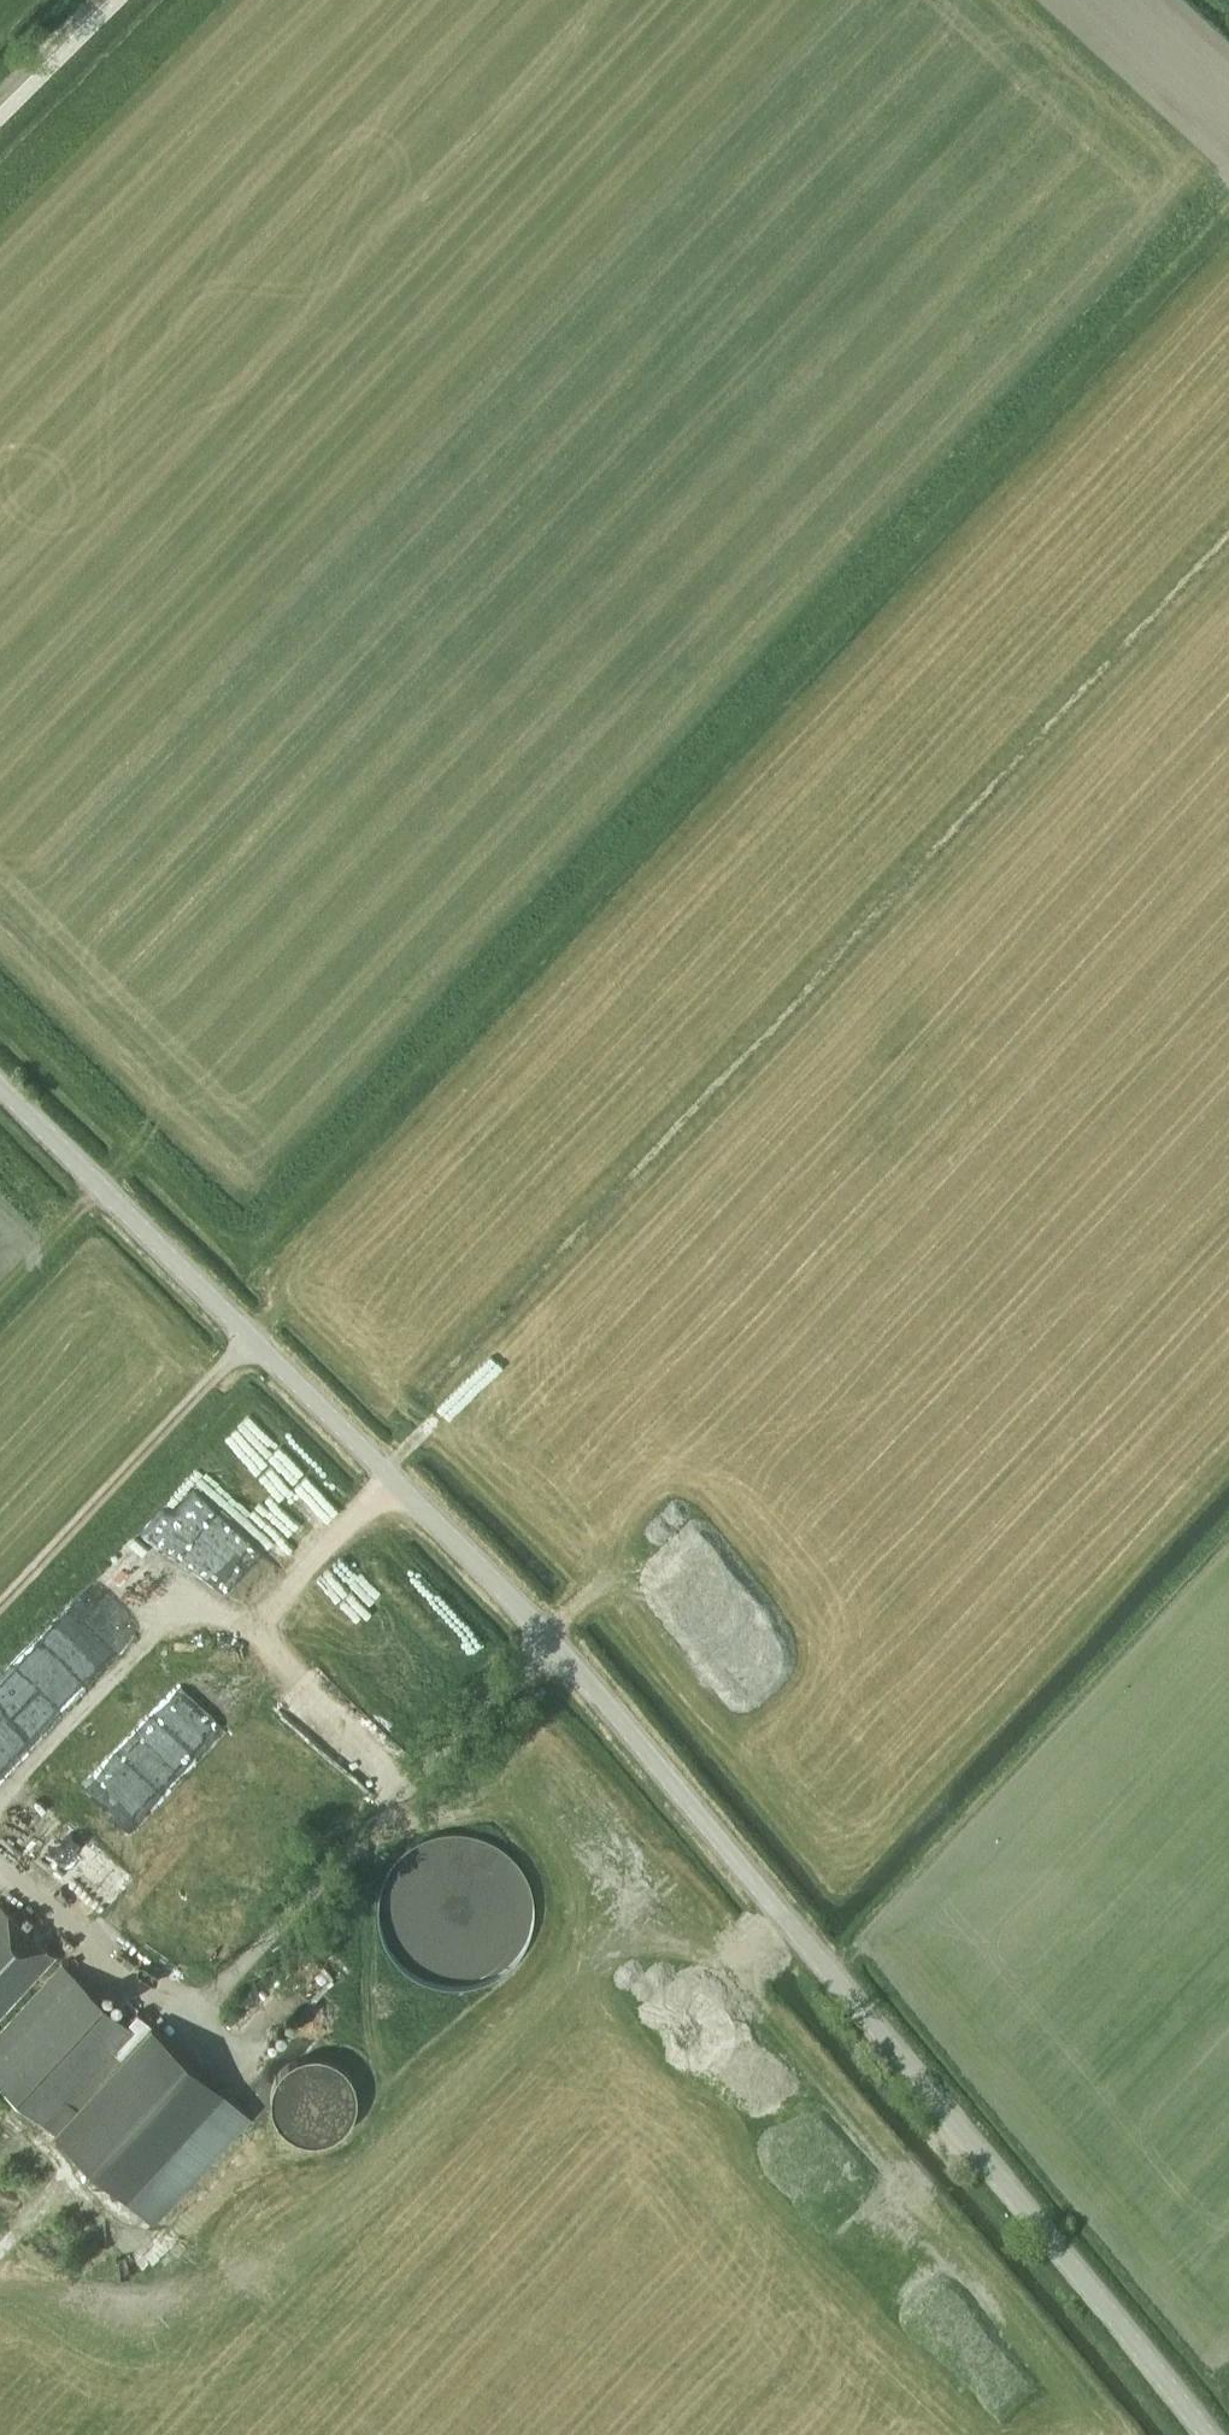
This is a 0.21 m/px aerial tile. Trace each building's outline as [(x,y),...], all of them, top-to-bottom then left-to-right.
[(159,1706),(98,1780),(147,1820),(209,1747),(159,1706)] [(528,1946),(531,1849),(406,1846),(403,1950),(425,1951),(424,1969),(498,1971),(499,1945),(528,1946)] [(62,1961),(1,1902),(0,1903),(0,2026),(62,1961)] [(63,1962),(0,2031),(0,2081),(126,2197),(153,2222),(252,2115),(225,2090),(140,2011),(128,2023),(63,1962)] [(285,2120),(350,2121),(351,2064),(286,2063),(285,2120)]
